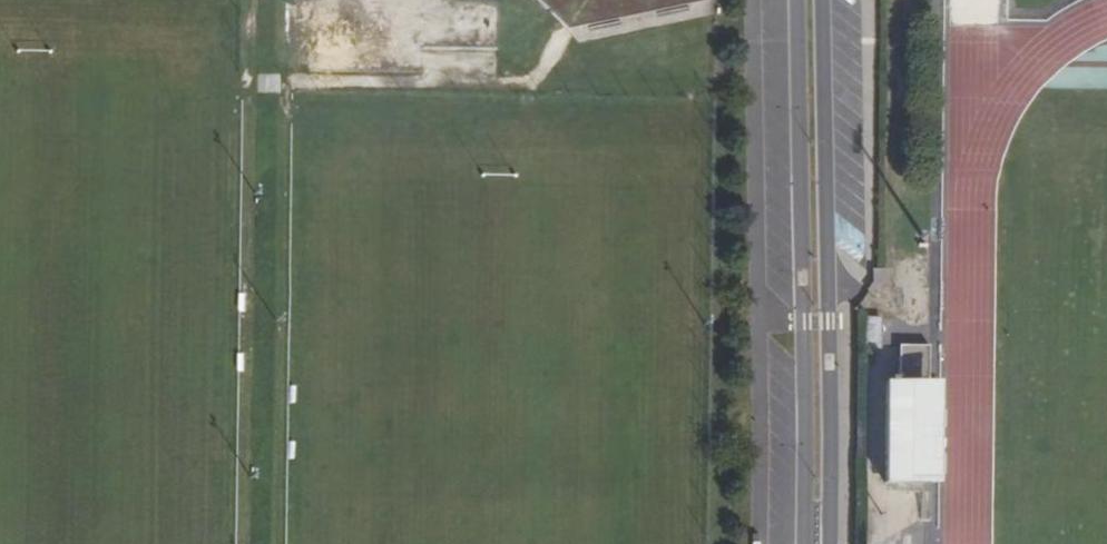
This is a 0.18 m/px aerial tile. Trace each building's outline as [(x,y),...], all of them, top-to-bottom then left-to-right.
[(568,27),(580,25),(577,12),(593,5),(591,0),(541,0),(568,27)] [(593,5),(577,12),(580,25),(688,3),(688,0),(591,0),(593,5)] [(874,271),(875,282),(886,282),(886,271),(874,271)] [(867,318),(867,346),(876,346),(877,318),(867,318)] [(881,381),(880,484),(924,485),(926,344),(891,343),(891,377),(885,377),(885,381),(881,381)]
